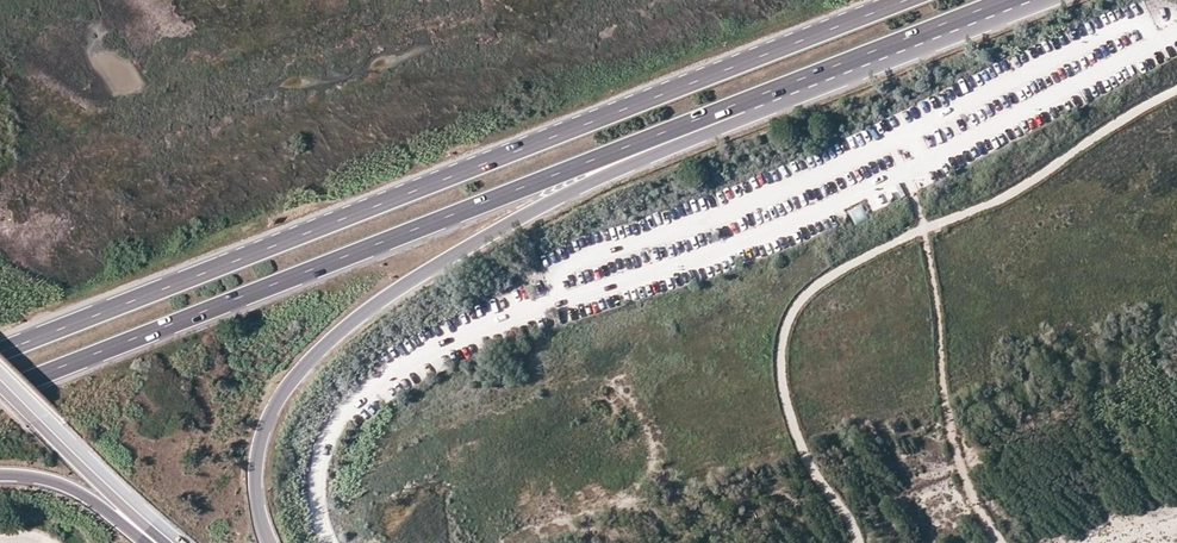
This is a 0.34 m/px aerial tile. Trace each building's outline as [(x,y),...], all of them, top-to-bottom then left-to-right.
[(1066,76),(1076,71),(1071,61),(1061,66),(1066,76)] [(855,225),(869,220),(864,206),(851,210),(855,225)]
